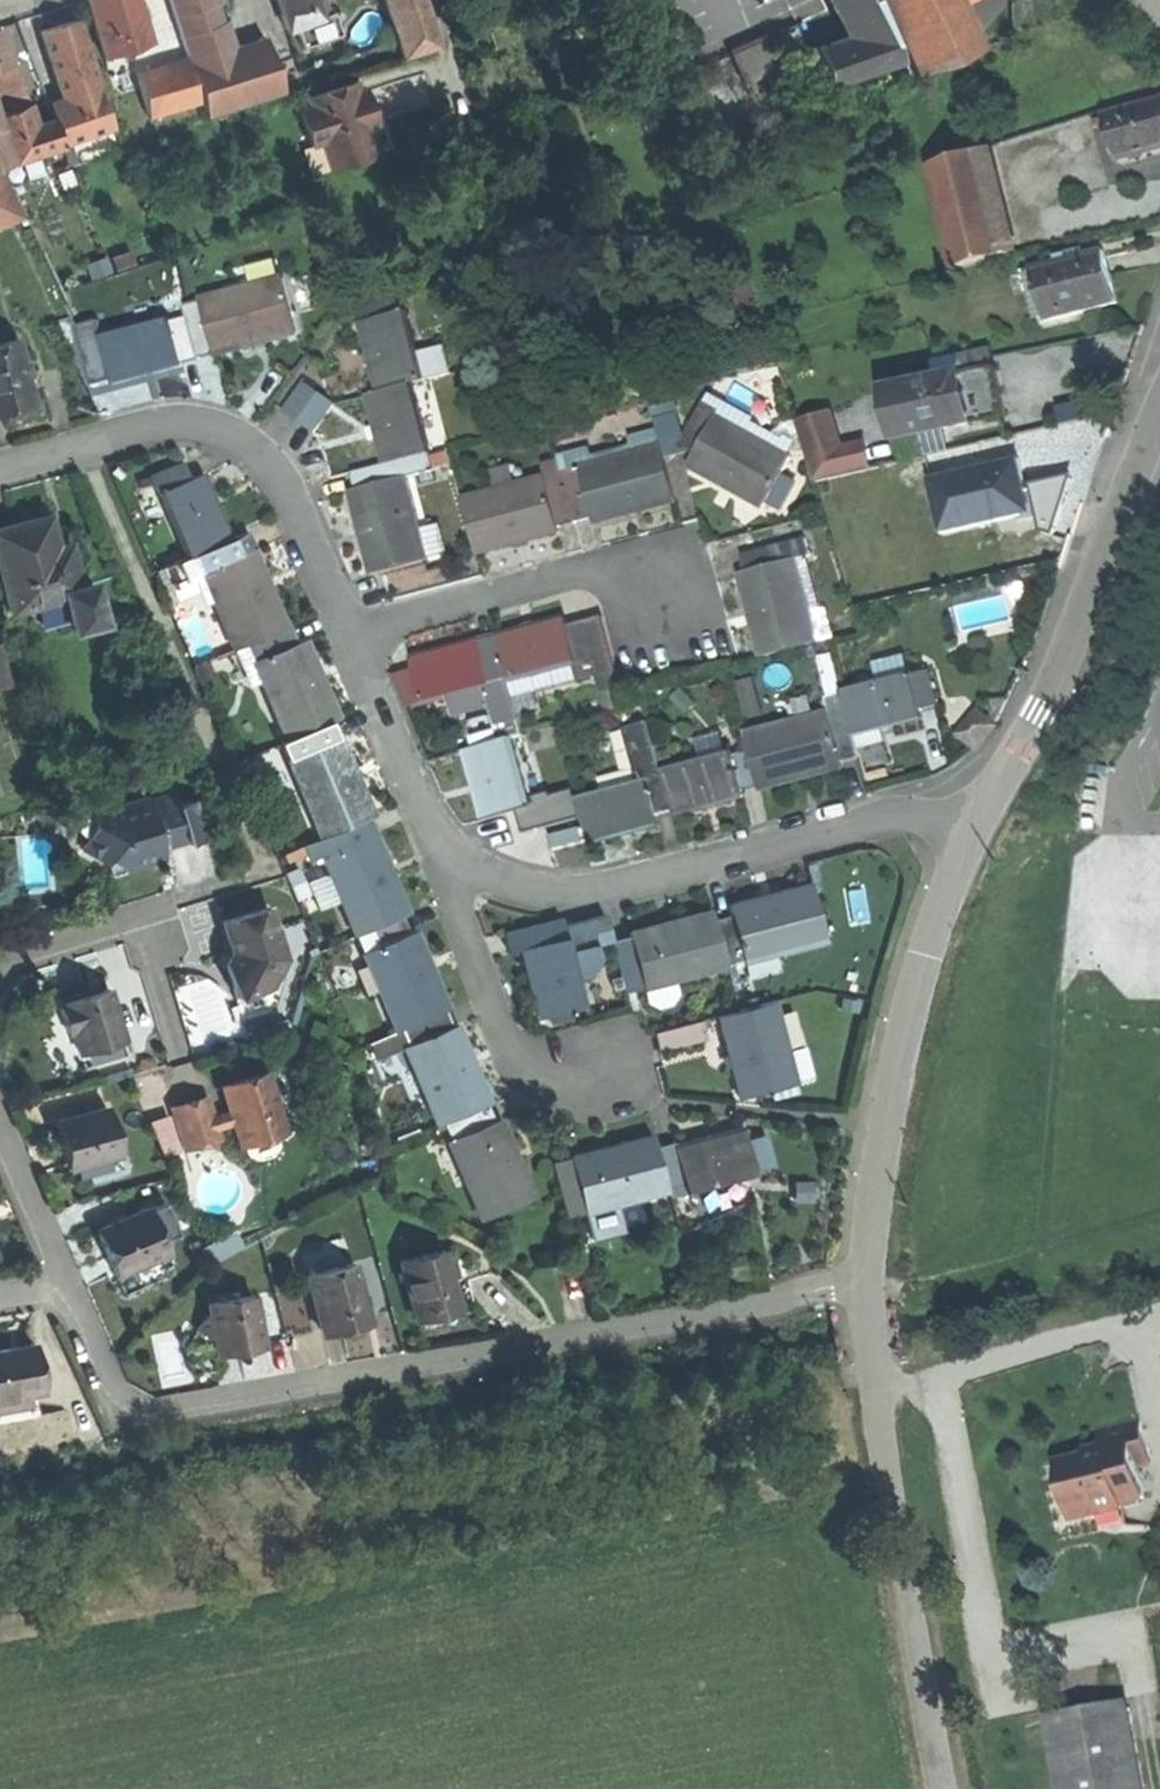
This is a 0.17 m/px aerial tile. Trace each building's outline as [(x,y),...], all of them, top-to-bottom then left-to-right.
[(159,42),(146,0),(96,0),(114,56),(159,42)] [(193,45),(197,59),(210,98),(215,116),(290,93),(272,35),(241,45),(233,19),(228,21),(222,0),(179,0),(193,45)] [(281,14),(315,3),(314,0),(276,0),(281,14)] [(432,0),(393,0),(411,56),(446,44),(432,0)] [(875,0),(829,0),(848,39),(818,54),(835,87),(902,53),(875,0)] [(943,0),(881,0),(913,75),(968,53),(943,0)] [(320,16),(315,3),(281,14),(285,27),(296,24),(320,16)] [(335,11),(320,16),(296,24),(308,61),(347,48),(335,11)] [(70,29),(53,35),(70,93),(108,81),(89,23),(70,29)] [(1,73),(21,68),(10,30),(0,33),(0,73),(1,73)] [(731,52),(743,80),(775,67),(763,39),(731,52)] [(171,48),(186,63),(197,59),(193,45),(171,48)] [(159,114),(210,98),(197,59),(186,63),(147,75),(159,114)] [(21,68),(1,73),(12,117),(39,107),(26,66),(21,68)] [(390,105),(434,101),(432,77),(388,81),(390,105)] [(110,91),(108,81),(70,93),(71,101),(110,91)] [(352,85),(329,94),(335,111),(345,107),(343,102),(356,97),(352,85)] [(24,167),(0,90),(0,204),(2,209),(0,209),(0,223),(3,231),(36,220),(19,186),(28,182),(24,167)] [(124,130),(110,91),(71,101),(62,106),(66,121),(75,147),(124,130)] [(329,94),(305,102),(309,115),(299,118),(310,151),(322,147),(332,174),(378,157),(368,129),(376,126),(370,108),(365,94),(356,97),(343,102),(345,107),(335,111),(329,94)] [(1117,160),(1159,150),(1159,104),(1106,117),(1117,160)] [(42,106),(39,107),(12,117),(19,139),(49,128),(42,106)] [(55,126),(49,128),(55,154),(75,147),(66,121),(55,126)] [(55,154),(49,128),(19,139),(27,164),(55,154)] [(957,272),(1015,257),(988,152),(930,167),(957,272)] [(1035,272),(1048,323),(1119,305),(1113,279),(1106,254),(1035,272)] [(202,301),(203,303),(217,355),(217,357),(262,345),(300,335),(285,279),(202,301)] [(186,308),(189,318),(200,359),(217,355),(203,303),(186,308)] [(406,312),(361,324),(370,358),(380,393),(413,384),(425,381),(417,354),(406,312)] [(189,318),(174,323),(185,363),(200,359),(189,318)] [(103,339),(115,384),(152,374),(185,365),(185,363),(174,323),(173,320),(103,339)] [(36,391),(16,333),(0,339),(0,403),(36,391)] [(445,347),(417,354),(425,381),(452,374),(445,347)] [(957,359),(961,378),(995,371),(991,352),(957,359)] [(971,426),(1006,418),(1000,393),(995,371),(961,378),(971,426)] [(897,442),(971,426),(961,378),(887,395),(897,442)] [(419,410),(413,384),(380,393),(368,396),(377,429),(387,466),(399,463),(418,458),(432,454),(424,428),(419,410)] [(285,414),(301,424),(321,395),(305,385),(285,414)] [(335,405),(321,395),(301,424),(315,434),(335,405)] [(439,404),(419,410),(424,428),(444,423),(439,404)] [(682,446),(697,454),(718,417),(720,412),(705,404),(682,446)] [(1060,412),(1063,426),(1089,420),(1086,406),(1060,412)] [(834,407),(798,415),(814,480),(871,466),(864,437),(842,442),(834,407)] [(697,454),(690,467),(726,486),(767,508),(794,458),(718,417),(697,454)] [(346,450),(353,475),(376,469),(369,444),(346,450)] [(665,448),(582,470),(595,519),(597,525),(635,515),(679,503),(665,448)] [(560,459),(562,466),(568,489),(577,524),(595,519),(582,470),(578,454),(560,459)] [(422,475),(418,458),(399,463),(404,480),(408,478),(422,475)] [(157,491),(160,490),(188,479),(181,462),(151,475),(157,491)] [(934,481),(945,532),(1022,515),(1024,521),(1040,517),(1033,489),(1027,490),(1025,480),(1021,462),(985,470),(983,464),(965,468),(966,474),(934,481)] [(404,480),(399,463),(387,466),(376,469),(353,475),(357,492),(404,480)] [(546,470),(548,478),(552,493),(568,489),(562,466),(546,470)] [(160,490),(187,557),(227,541),(215,510),(200,474),(188,479),(160,490)] [(430,562),(408,478),(404,480),(357,492),(352,494),(363,533),(375,576),(430,562)] [(465,500),(480,555),(522,544),(563,533),(561,528),(552,493),(548,478),(465,500)] [(577,524),(568,489),(552,493),(561,528),(577,524)] [(0,530),(0,560),(13,611),(86,593),(81,576),(79,567),(66,571),(61,550),(52,517),(22,525),(0,530)] [(741,556),(746,573),(796,560),(809,557),(804,540),(741,556)] [(233,556),(227,541),(187,557),(157,569),(169,601),(207,585),(201,569),(233,556)] [(74,547),(61,550),(66,571),(79,567),(74,547)] [(253,547),(233,556),(201,569),(207,585),(234,649),(244,645),(286,627),(270,588),(253,547)] [(750,613),(761,657),(817,643),(796,560),(746,573),(740,574),(750,613)] [(164,603),(169,601),(157,569),(152,571),(164,603)] [(90,573),(81,576),(86,593),(13,611),(10,612),(14,627),(68,613),(71,621),(100,614),(90,573)] [(604,617),(586,621),(598,673),(581,678),(588,707),(624,698),(604,617)] [(499,636),(501,642),(510,680),(578,664),(568,626),(566,619),(534,627),(499,636)] [(586,621),(568,626),(578,664),(581,678),(598,673),(586,621)] [(244,645),(251,661),(293,643),(286,627),(244,645)] [(499,636),(478,641),(479,648),(501,642),(499,636)] [(293,643),(251,661),(285,741),(329,722),(338,718),(320,678),(304,639),(293,643)] [(449,696),(489,686),(479,648),(478,641),(444,650),(410,658),(422,703),(449,696)] [(501,642),(479,648),(489,686),(492,699),(514,694),(510,680),(501,642)] [(14,684),(1,644),(0,644),(0,688),(14,684)] [(875,660),(877,675),(907,671),(905,655),(875,660)] [(931,674),(914,678),(922,710),(939,706),(931,674)] [(843,693),(854,736),(889,727),(924,718),(922,710),(914,678),(913,675),(843,693)] [(520,718),(514,694),(492,699),(489,686),(449,696),(454,716),(491,706),(495,724),(520,718)] [(859,756),(854,736),(843,693),(826,697),(830,713),(842,761),(859,756)] [(844,768),(842,761),(830,713),(747,734),(751,751),(760,786),(761,789),(803,778),(844,768)] [(524,737),(520,718),(495,724),(500,743),(511,740),(524,737)] [(280,743),(286,757),(335,737),(329,722),(285,741),(280,743)] [(626,731),(639,784),(643,783),(642,775),(663,770),(651,724),(626,731)] [(335,737),(286,757),(321,838),(332,833),(367,819),(374,816),(357,776),(339,735),(335,737)] [(500,743),(466,752),(475,787),(484,820),(501,816),(528,809),(511,740),(500,743)] [(742,791),(760,786),(751,751),(732,755),(742,791)] [(743,798),(742,791),(732,755),(732,752),(663,770),(673,811),(674,815),(708,806),(743,798)] [(655,816),(673,811),(663,770),(642,775),(643,783),(647,782),(655,816)] [(658,827),(655,816),(647,782),(643,783),(639,784),(579,799),(591,844),(628,835),(658,827)] [(175,792),(155,799),(160,817),(165,831),(169,845),(187,839),(188,842),(208,836),(197,800),(179,806),(175,792)] [(107,863),(111,874),(139,865),(165,857),(157,834),(153,820),(145,796),(92,813),(96,826),(83,851),(107,863)] [(536,807),(528,809),(501,816),(505,833),(540,824),(536,807)] [(157,834),(165,831),(160,817),(153,820),(157,834)] [(332,833),(339,848),(373,834),(367,819),(332,833)] [(549,839),(553,853),(582,845),(578,831),(549,839)] [(339,848),(323,855),(357,935),(405,915),(410,913),(393,872),(376,833),(373,834),(339,848)] [(740,917),(753,964),(835,942),(820,887),(775,899),(738,909),(740,917)] [(266,906),(220,920),(230,952),(224,964),(233,996),(266,986),(282,956),(266,906)] [(682,983),(737,968),(725,921),(723,914),(673,924),(636,934),(638,939),(652,991),(655,990),(682,983)] [(412,930),(405,915),(357,935),(363,951),(412,930)] [(574,938),(527,950),(536,982),(545,1018),(592,1006),(585,980),(605,976),(611,964),(609,948),(623,942),(617,916),(571,928),(574,938)] [(737,968),(753,964),(740,917),(725,921),(737,968)] [(515,954),(527,950),(574,938),(571,928),(569,920),(510,935),(515,954)] [(415,928),(412,930),(363,951),(397,1030),(405,1027),(445,1010),(449,1008),(432,968),(415,928)] [(635,996),(652,991),(638,939),(623,942),(635,996)] [(685,997),(682,983),(655,990),(659,1002),(667,1007),(682,1002),(685,997)] [(86,988),(63,995),(66,1006),(60,1008),(68,1032),(74,1030),(77,1040),(81,1054),(124,1041),(110,995),(90,1001),(89,995),(86,988)] [(109,989),(89,995),(90,1001),(110,995),(109,989)] [(57,996),(60,1008),(66,1006),(63,995),(57,996)] [(782,1005),(726,1020),(737,1062),(748,1101),(804,1086),(782,1005)] [(452,1027),(445,1010),(405,1027),(412,1044),(452,1027)] [(657,1051),(704,1038),(699,1020),(652,1032),(657,1051)] [(457,1025),(452,1027),(412,1044),(407,1046),(441,1126),(444,1124),(488,1105),(491,1104),(473,1062),(457,1025)] [(412,1044),(405,1027),(397,1030),(373,1041),(380,1058),(407,1046),(412,1044)] [(129,1057),(124,1041),(81,1054),(86,1070),(129,1057)] [(221,1085),(237,1143),(285,1130),(269,1072),(238,1080),(221,1085)] [(206,1096),(171,1106),(182,1149),(217,1139),(206,1096)] [(494,1118),(488,1105),(444,1124),(450,1137),(494,1118)] [(63,1146),(69,1168),(85,1163),(120,1154),(108,1108),(57,1121),(63,1146)] [(498,1117),(494,1118),(450,1137),(446,1139),(480,1218),(532,1196),(512,1150),(498,1117)] [(707,1139),(678,1147),(687,1181),(689,1189),(754,1172),(742,1129),(707,1139)] [(607,1147),(571,1157),(586,1213),(669,1190),(668,1187),(657,1146),(654,1134),(607,1147)] [(676,1140),(657,1146),(668,1187),(687,1181),(678,1147),(676,1140)] [(124,1169),(120,1154),(85,1163),(89,1178),(124,1169)] [(571,1217),(586,1213),(571,1157),(556,1161),(571,1217)] [(150,1209),(98,1231),(107,1253),(117,1275),(123,1273),(166,1254),(169,1253),(150,1209)] [(401,1261),(414,1314),(458,1303),(448,1264),(444,1250),(401,1261)] [(172,1268),(166,1254),(123,1273),(129,1287),(172,1268)] [(464,1260),(448,1264),(458,1303),(474,1299),(464,1260)] [(307,1275),(320,1331),(342,1326),(367,1320),(354,1264),(307,1275)] [(254,1295),(231,1299),(230,1294),(209,1297),(212,1314),(197,1329),(215,1340),(217,1353),(239,1350),(262,1346),(254,1295)] [(462,1320),(458,1303),(414,1314),(419,1331),(441,1326),(462,1320)] [(26,1394),(36,1392),(28,1345),(0,1350),(0,1399),(26,1394)] [(26,1394),(0,1399),(0,1410),(28,1405),(26,1394)] [(1082,1499),(1088,1533),(1138,1524),(1134,1498),(1154,1495),(1148,1461),(1158,1459),(1151,1418),(1108,1426),(1110,1439),(1113,1452),(1099,1455),(1075,1459),(1082,1499)] [(1097,1441),(1099,1455),(1113,1452),(1110,1439),(1097,1441)] [(1135,1701),(1055,1716),(1068,1788),(1151,1788),(1135,1701)]
